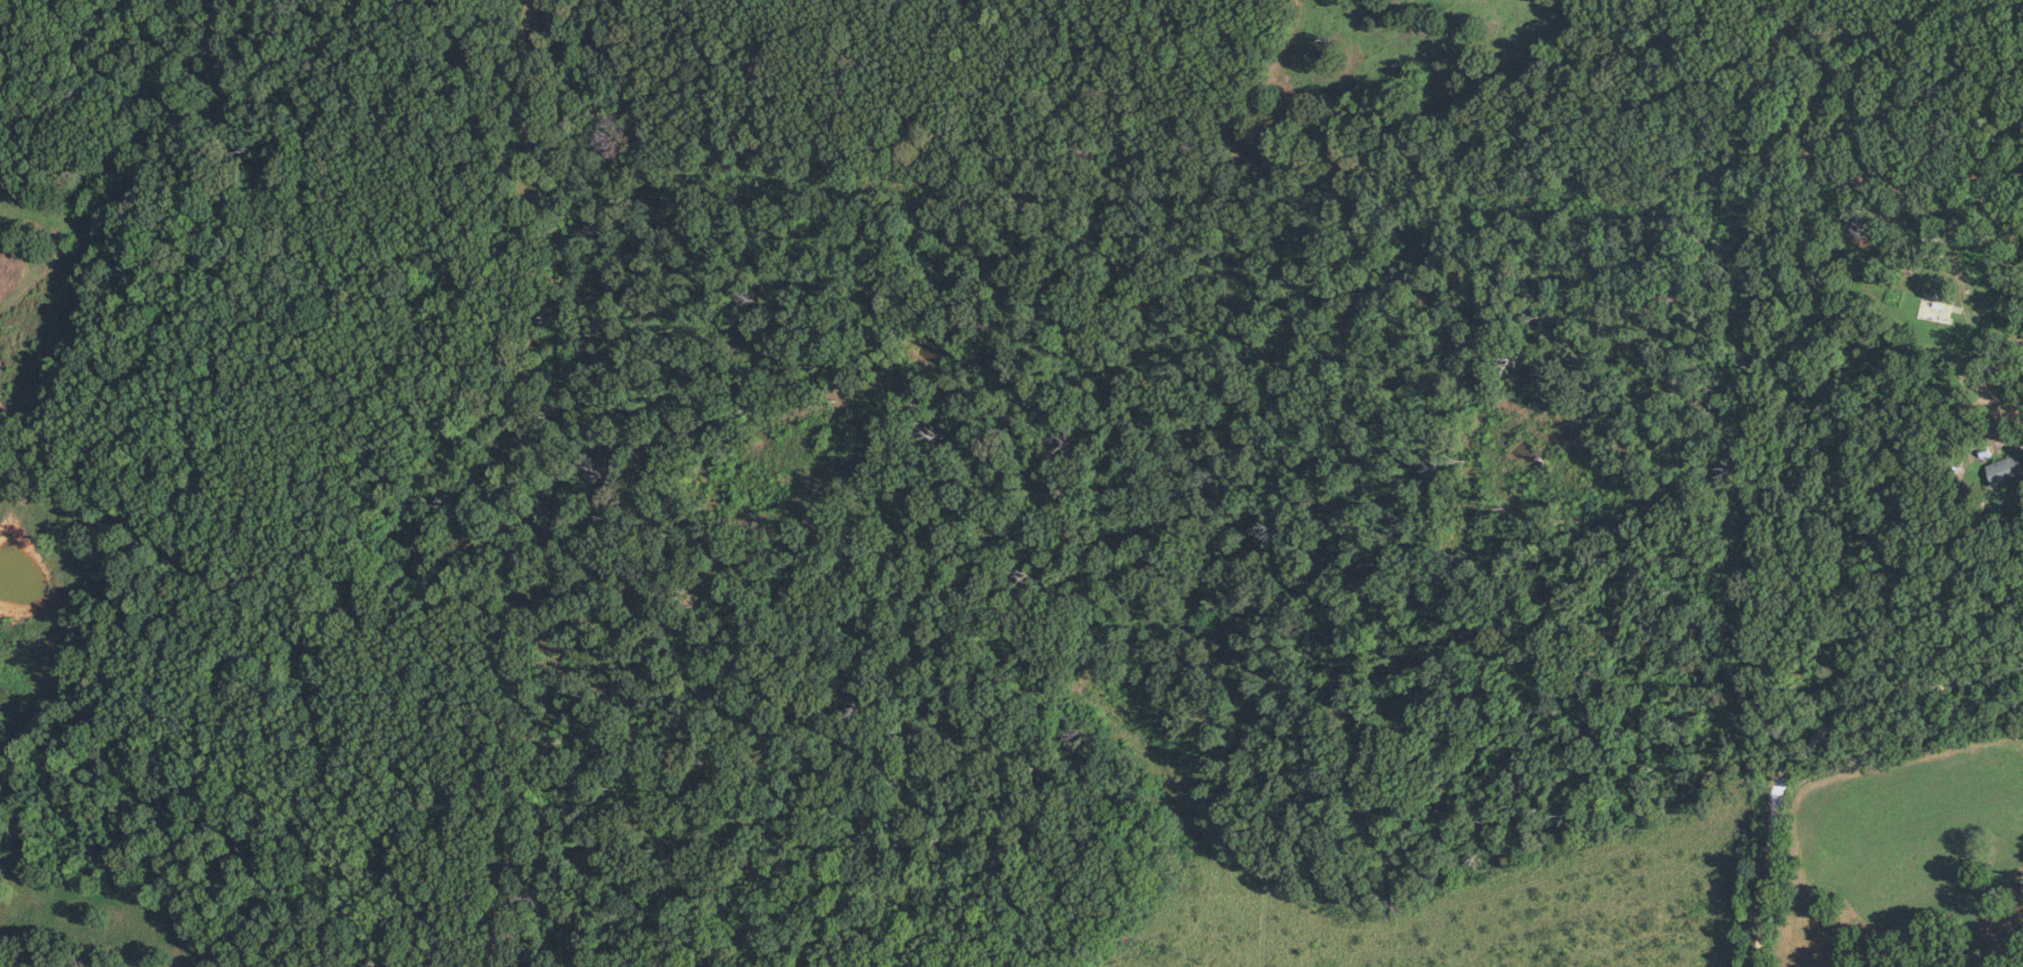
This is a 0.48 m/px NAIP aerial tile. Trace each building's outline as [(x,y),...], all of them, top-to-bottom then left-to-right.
[(1951,307),(1920,299),(1915,317),(1946,326),(1951,307)] [(2022,480),(2022,455),(2022,453),(1989,468),(1999,491),(2022,480)]
